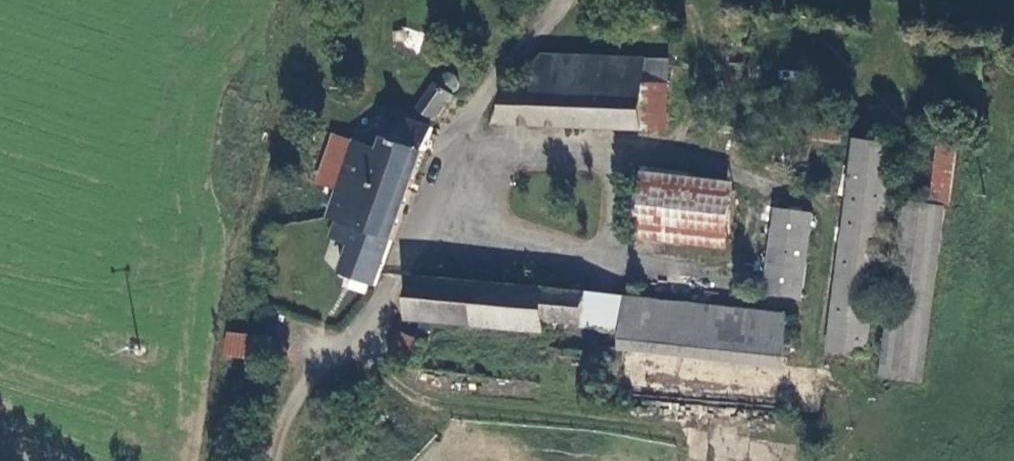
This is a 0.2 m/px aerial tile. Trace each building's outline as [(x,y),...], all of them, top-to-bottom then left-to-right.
[(396,27),(392,48),(419,53),(423,31),(396,27)] [(653,130),(660,65),(550,55),(546,89),(517,86),(512,117),(652,134),(653,130)] [(680,132),(687,67),(660,65),(653,130),(680,132)] [(766,67),(764,85),(788,85),(789,68),(766,67)] [(451,74),(451,76),(449,74),(429,96),(444,111),(464,90),(462,88),(466,86),(468,84),(471,79),(471,77),(468,71),(465,68),(463,68),(457,68),(454,70),(451,74)] [(348,138),(348,140),(329,133),(314,181),(333,188),(325,218),(355,228),(341,272),(378,284),(429,129),(390,115),(380,150),(348,138)] [(831,123),(829,143),(798,140),(795,166),(826,170),(829,149),(859,151),(862,126),(831,123)] [(950,202),(955,145),(933,143),(929,200),(950,202)] [(873,144),(843,356),(883,359),(914,149),(873,144)] [(953,209),(971,211),(981,154),(962,150),(953,209)] [(656,177),(650,241),(743,249),(747,185),(656,177)] [(938,390),(963,213),(922,208),(896,384),(938,390)] [(781,304),(818,306),(828,223),(790,219),(781,304)] [(594,331),(597,301),(423,282),(418,321),(427,322),(426,332),(439,334),(441,324),(556,336),(557,326),(594,331)] [(597,301),(594,331),(594,335),(627,338),(630,304),(597,301)] [(638,305),(633,349),(794,366),(798,323),(638,305)] [(224,331),(222,357),(246,359),(248,333),(224,331)] [(392,362),(419,374),(430,346),(404,335),(392,362)]
